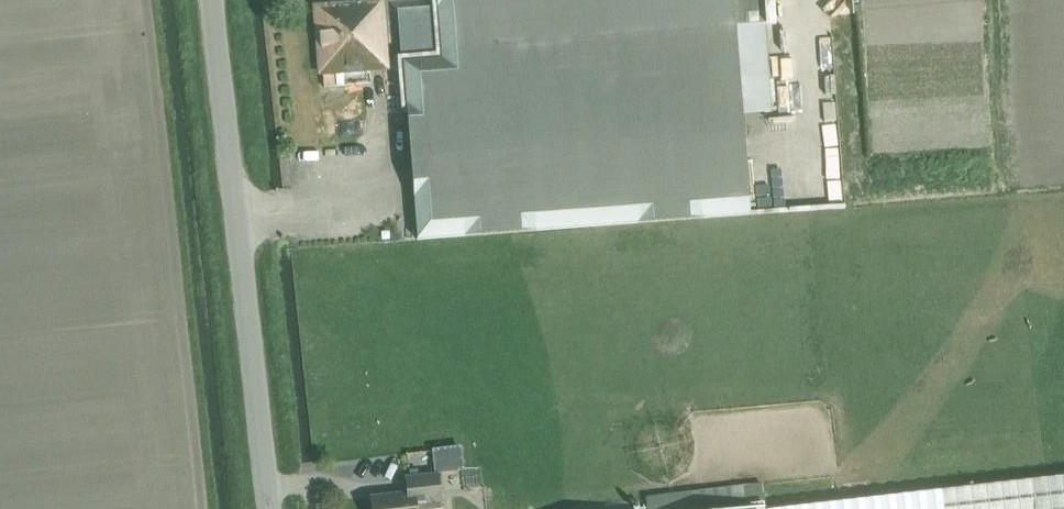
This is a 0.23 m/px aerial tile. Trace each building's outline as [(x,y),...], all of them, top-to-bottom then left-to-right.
[(438,22),(440,57),(405,62),(417,239),(578,227),(750,214),(742,117),(735,29),(733,0),(436,0),(438,22)] [(735,29),(766,26),(764,0),(733,0),(735,29)] [(937,0),(917,0),(917,19),(936,20),(937,0)] [(338,69),(385,65),(381,3),(318,8),(322,67),(338,66),(338,69)] [(440,57),(438,22),(398,25),(400,62),(405,62),(440,57)] [(444,431),(445,455),(472,454),(471,430),(444,431)] [(419,436),(419,451),(441,451),(440,436),(419,436)] [(664,493),(750,492),(749,474),(664,476),(664,493)] [(371,498),(372,508),(442,508),(438,476),(433,476),(406,479),(408,494),(371,498)] [(781,508),(1063,508),(1063,477),(781,508)]
